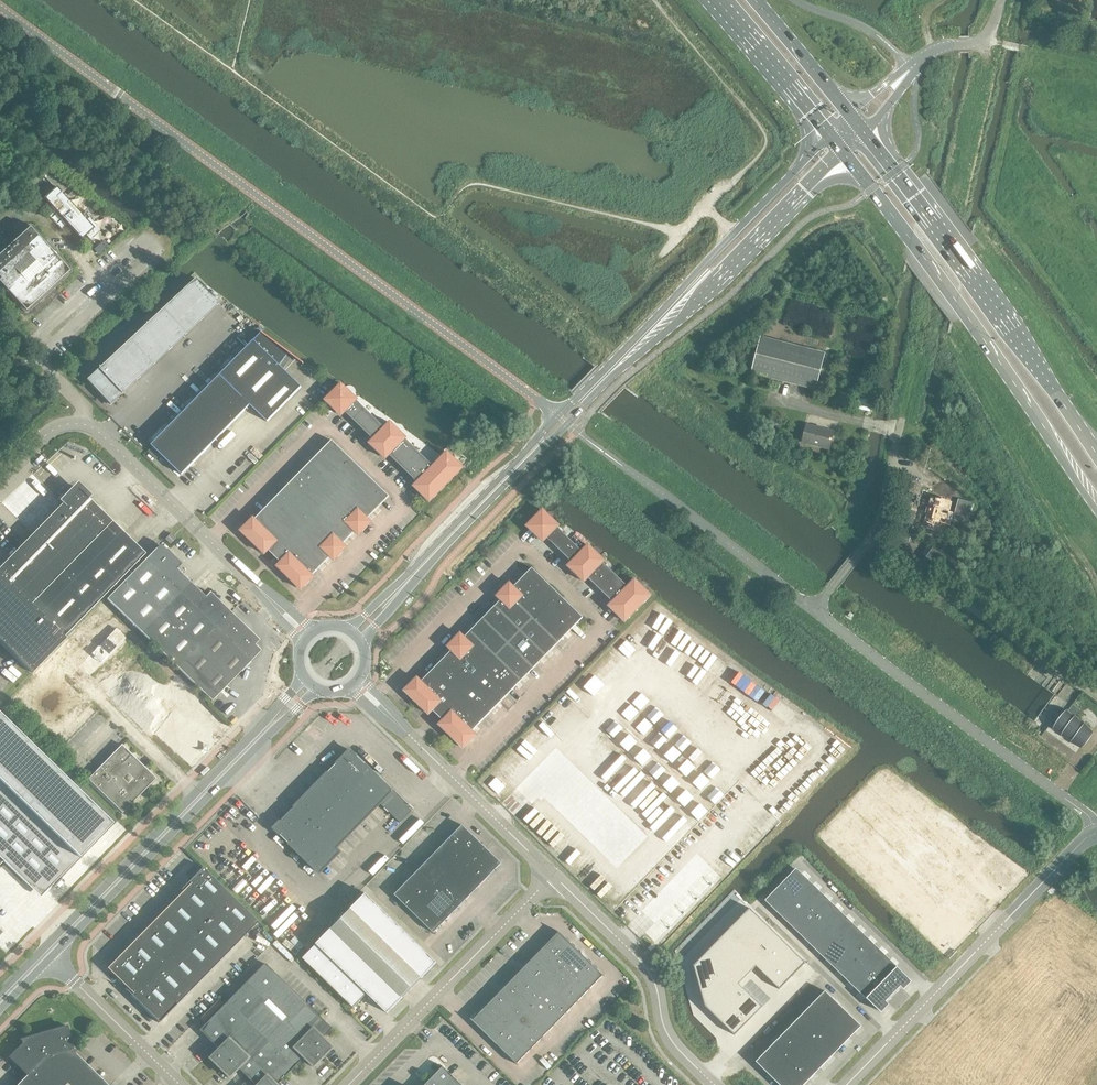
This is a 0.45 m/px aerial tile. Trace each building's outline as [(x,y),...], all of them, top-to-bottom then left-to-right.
[(90,219),(85,214),(82,216),(57,188),(45,198),(82,238),(86,234),(90,239),(93,237),(92,236),(97,232),(100,230),(95,224),(94,225),(89,219),(90,219)] [(72,272),(72,270),(72,269),(71,268),(33,226),(31,225),(30,225),(28,225),(28,226),(0,251),(0,287),(23,313),(25,314),(26,314),(27,313),(29,313),(72,274),(72,273),(72,272)] [(219,303),(195,277),(179,292),(202,318),(219,303)] [(202,318),(179,292),(162,307),(186,333),(202,318)] [(186,333),(162,307),(146,322),(170,348),(186,333)] [(170,348),(146,322),(130,337),(154,362),(170,348)] [(289,354),(303,364),(304,363),(262,332),(261,333),(152,445),(182,475),(250,405),(267,422),(302,387),(280,366),(289,354)] [(154,362),(130,337),(114,352),(137,377),(154,362)] [(825,353),(779,341),(761,337),(751,373),(815,390),(825,353)] [(137,377),(114,352),(98,367),(121,392),(137,377)] [(121,392),(98,367),(86,378),(109,403),(121,392)] [(406,438),(403,434),(390,422),(385,428),(357,400),(358,399),(341,384),(325,400),(342,416),(346,412),(373,439),(370,443),(386,459),(390,455),(418,482),(414,486),(430,502),(464,468),(447,452),(433,466),(406,439),(406,438)] [(856,408),(867,411),(870,412),(873,399),(859,396),(856,408)] [(829,449),(833,432),(806,425),(802,442),(829,449)] [(781,436),(776,444),(789,451),(794,443),(781,436)] [(281,562),(277,566),(301,590),(314,577),(312,575),(330,557),(334,561),(347,548),(343,544),(355,532),(359,535),(372,522),(368,519),(389,496),(332,440),(255,519),(254,518),(241,531),(265,554),(269,550),(281,562)] [(145,554),(77,488),(0,567),(0,642),(32,673),(36,669),(49,655),(60,644),(65,639),(63,638),(145,554)] [(958,499),(953,518),(968,522),(973,503),(958,499)] [(927,507),(919,539),(941,544),(943,534),(947,535),(951,523),(946,522),(949,512),(927,507)] [(559,526),(543,510),(527,526),(543,542),(547,538),(572,562),(568,566),(584,582),(588,578),(613,602),(609,606),(625,622),(651,595),(635,580),(628,587),(603,563),(605,561),(588,545),(582,551),(557,528),(559,526)] [(176,539),(176,538),(171,534),(165,540),(170,545),(176,539)] [(160,544),(156,549),(107,599),(142,633),(191,583),(176,569),(181,565),(160,544)] [(935,546),(925,560),(951,579),(953,575),(958,568),(961,564),(960,563),(957,561),(935,546)] [(532,568),(514,587),(510,583),(497,596),(501,600),(464,637),(460,633),(448,647),(452,650),(421,682),(417,678),(405,691),(429,714),(433,710),(443,721),(439,725),(463,748),(476,735),(472,731),(583,618),(532,568)] [(210,592),(205,597),(191,583),(142,633),(212,701),(261,651),(254,645),(259,641),(210,592)] [(101,602),(85,619),(94,628),(110,611),(101,602)] [(110,611),(94,628),(102,636),(119,619),(110,611)] [(654,633),(666,621),(657,612),(645,624),(654,633)] [(119,619),(102,636),(111,645),(128,628),(119,619)] [(128,628),(111,645),(120,653),(136,636),(128,628)] [(136,636),(120,653),(128,661),(145,645),(136,636)] [(677,653),(684,646),(675,637),(668,645),(677,653)] [(60,644),(49,655),(58,664),(69,653),(60,644)] [(145,645),(128,661),(137,670),(154,653),(145,645)] [(69,653),(58,664),(67,673),(78,661),(69,653)] [(154,653),(137,670),(146,678),(162,662),(154,653)] [(49,655),(36,669),(44,678),(58,664),(49,655)] [(656,672),(665,667),(659,656),(650,661),(656,672)] [(78,661),(67,673),(75,681),(86,670),(78,661)] [(162,662),(146,678),(154,687),(171,670),(162,662)] [(58,664),(44,678),(53,687),(67,673),(58,664)] [(86,670),(75,681),(84,689),(95,678),(86,670)] [(171,670),(154,687),(163,695),(180,678),(171,670)] [(67,673),(53,687),(62,695),(75,681),(67,673)] [(95,678),(84,689),(93,698),(104,687),(95,678)] [(180,678),(163,695),(172,704),(188,687),(180,678)] [(75,681),(62,695),(70,704),(84,689),(75,681)] [(104,687),(93,698),(101,706),(112,695),(104,687)] [(188,687),(172,704),(180,712),(197,695),(188,687)] [(84,689),(70,704),(79,712),(93,698),(84,689)] [(11,695),(0,706),(9,714),(20,703),(11,695)] [(112,695),(101,706),(110,715),(121,704),(112,695)] [(197,695),(180,712),(189,721),(206,704),(197,695)] [(93,698),(79,712),(88,720),(101,706),(93,698)] [(20,703),(9,714),(18,723),(28,712),(20,703)] [(121,704),(110,715),(119,723),(130,712),(121,704)] [(206,704),(189,721),(199,730),(215,713),(206,704)] [(101,706),(88,720),(96,729),(110,715),(101,706)] [(1079,749),(1093,730),(1068,712),(1068,711),(1067,711),(1065,715),(1057,726),(1054,729),(1054,730),(1062,736),(1079,749)] [(28,712),(18,723),(26,731),(37,720),(28,712)] [(130,712),(119,723),(127,732),(138,721),(130,712)] [(3,861),(27,885),(52,884),(112,824),(0,715),(0,865),(3,861)] [(110,715),(96,729),(105,737),(119,723),(110,715)] [(37,720),(26,731),(35,740),(46,729),(37,720)] [(138,721),(127,732),(136,740),(147,729),(138,721)] [(119,723),(105,737),(114,746),(127,732),(119,723)] [(46,729),(35,740),(44,748),(54,737),(46,729)] [(147,729),(136,740),(145,749),(156,737),(147,729)] [(127,732),(114,746),(122,754),(136,740),(127,732)] [(54,737),(44,748),(52,757),(63,746),(54,737)] [(156,737),(145,749),(153,757),(164,746),(156,737)] [(136,740),(122,754),(131,763),(145,749),(136,740)] [(63,746),(52,757),(61,765),(72,754),(63,746)] [(164,746),(153,757),(163,767),(174,755),(164,746)] [(145,749),(131,763),(140,771),(153,757),(145,749)] [(350,750),(294,808),(274,828),(320,873),(340,852),(336,848),(380,803),(400,823),(412,811),(350,750)] [(72,754),(61,765),(70,774),(80,763),(72,754)] [(153,757),(140,771),(149,781),(163,767),(153,757)] [(80,763),(70,774),(78,782),(89,771),(80,763)] [(89,771),(78,782),(87,791),(98,780),(89,771)] [(490,784),(499,793),(508,783),(499,775),(490,784)] [(98,780),(87,791),(96,799),(106,788),(98,780)] [(911,785),(897,799),(916,818),(930,804),(911,785)] [(106,788),(96,799),(104,808),(115,796),(106,788)] [(115,796),(104,808),(114,817),(125,806),(115,796)] [(876,800),(828,846),(868,881),(925,827),(876,800)] [(957,813),(952,817),(939,802),(931,809),(957,839),(970,827),(957,813)] [(462,825),(443,844),(459,860),(467,867),(486,848),(462,825)] [(972,853),(985,841),(979,835),(966,848),(972,853)] [(443,844),(431,857),(447,872),(459,860),(443,844)] [(486,848),(467,867),(483,883),(502,863),(486,848)] [(949,856),(894,908),(938,951),(1005,885),(949,856)] [(431,857),(419,869),(435,885),(447,872),(431,857)] [(459,860),(447,872),(471,895),(483,883),(467,867),(459,860)] [(130,995),(159,1023),(177,1004),(258,922),(208,873),(202,867),(188,882),(189,882),(191,883),(107,968),(123,984),(133,993),(131,995),(131,994),(130,995)] [(419,869),(407,882),(423,898),(435,885),(419,869)] [(794,897),(809,881),(798,870),(783,885),(782,884),(781,885),(794,897)] [(447,872),(435,885),(458,908),(471,895),(447,872)] [(805,908),(820,892),(809,881),(794,897),(805,908)] [(407,882),(394,895),(410,910),(423,898),(407,882)] [(435,885),(423,898),(446,920),(458,908),(435,885)] [(778,913),(794,897),(781,885),(782,886),(767,902),(778,913)] [(816,918),(831,903),(820,892),(805,908),(816,918)] [(366,893),(350,909),(421,979),(437,963),(366,893)] [(789,924),(805,908),(794,897),(778,913),(789,924)] [(423,898),(410,910),(434,933),(446,920),(423,898)] [(827,929),(842,913),(831,903),(816,918),(827,929)] [(750,908),(694,965),(705,1006),(735,1035),(763,1007),(739,984),(756,967),(780,990),(806,963),(750,908)] [(800,934),(816,918),(805,908),(789,924),(800,934)] [(838,940),(853,924),(842,913),(827,929),(838,940)] [(811,945),(827,929),(816,918),(800,934),(811,945)] [(849,951),(864,935),(853,924),(838,940),(849,951)] [(403,997),(332,928),(316,944),(367,994),(387,1013),(403,997)] [(822,956),(838,940),(827,929),(811,945),(822,956)] [(559,932),(503,989),(473,1020),(472,1019),(472,1020),(518,1065),(518,1064),(517,1063),(544,1036),(603,976),(604,976),(558,931),(558,932),(559,932)] [(860,962),(875,946),(864,935),(849,951),(860,962)] [(833,967),(849,951),(838,940),(822,956),(833,967)] [(353,1008),(367,994),(316,944),(303,958),(353,1008)] [(871,972),(886,957),(875,946),(860,962),(871,972)] [(844,977),(860,962),(849,951),(833,967),(844,977)] [(882,983),(897,967),(886,957),(871,972),(882,983)] [(855,988),(871,972),(860,962),(844,977),(855,988)] [(322,1038),(331,1029),(264,963),(229,1000),(258,1028),(276,1046),(296,1065),(303,1058),(312,1067),(331,1047),(322,1038)] [(909,980),(909,979),(897,967),(882,983),(893,994),(908,979),(909,980)] [(867,999),(882,983),(871,972),(855,988),(867,999)] [(879,1009),(893,994),(882,983),(867,999),(879,1011),(879,1010),(879,1009)] [(836,1053),(861,1026),(825,991),(756,1062),(779,1084),(804,1084),(836,1053)] [(238,1048),(258,1028),(229,1000),(199,1030),(218,1049),(209,1058),(228,1039),(238,1048)] [(27,1037),(20,1039),(20,1041),(21,1040),(22,1044),(9,1057),(27,1075),(37,1084),(107,1084),(74,1052),(67,1026),(27,1037)] [(247,1077),(276,1046),(258,1028),(238,1048),(248,1058),(238,1068),(247,1077)] [(248,1058),(238,1048),(228,1039),(209,1058),(228,1077),(238,1068),(248,1058)] [(296,1065),(276,1046),(247,1077),(255,1084),(257,1084),(266,1076),(275,1084),(276,1084),(296,1065)] [(443,1066),(425,1084),(462,1084),(443,1066)] [(27,1075),(17,1084),(37,1084),(27,1075)] [(266,1076),(257,1084),(275,1084),(266,1076)]
